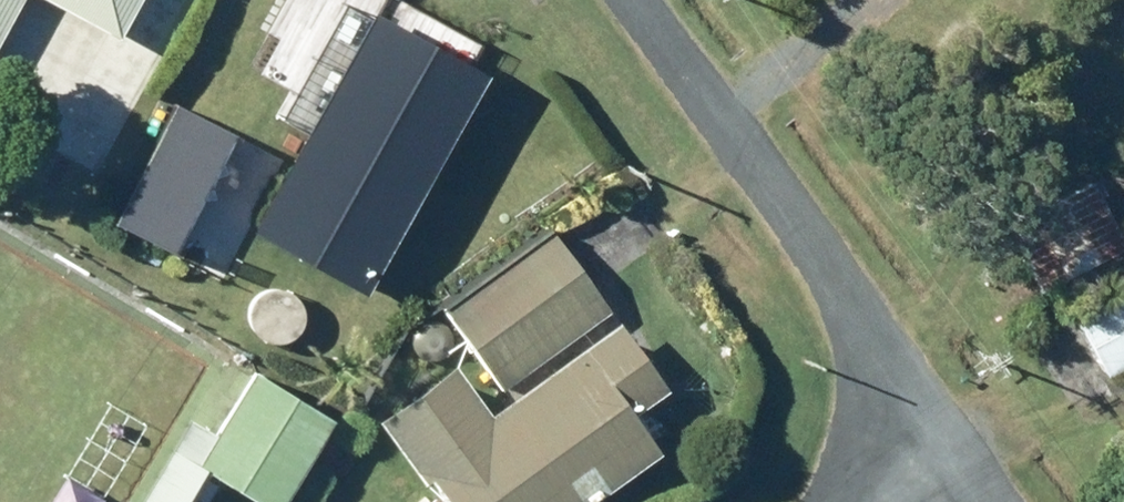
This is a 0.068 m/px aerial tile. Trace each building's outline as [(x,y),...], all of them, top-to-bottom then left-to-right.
[(102,33),(120,0),(41,0),(102,33)] [(310,144),(359,122),(373,153),(451,117),(398,0),(244,0),(310,144)] [(162,101),(102,219),(212,274),(272,157),(162,101)] [(1081,179),(994,223),(1026,287),(1114,242),(1081,179)] [(535,223),(427,302),(488,386),(596,308),(535,223)] [(1097,277),(1103,288),(1063,309),(1095,371),(1123,356),(1123,263),(1097,277)] [(357,412),(403,474),(409,470),(433,501),(565,501),(641,446),(615,410),(650,383),(601,315),(472,410),(432,356),(357,412)] [(123,501),(165,501),(188,464),(253,501),(259,501),(313,411),(238,367),(204,425),(177,410),(123,501)]
